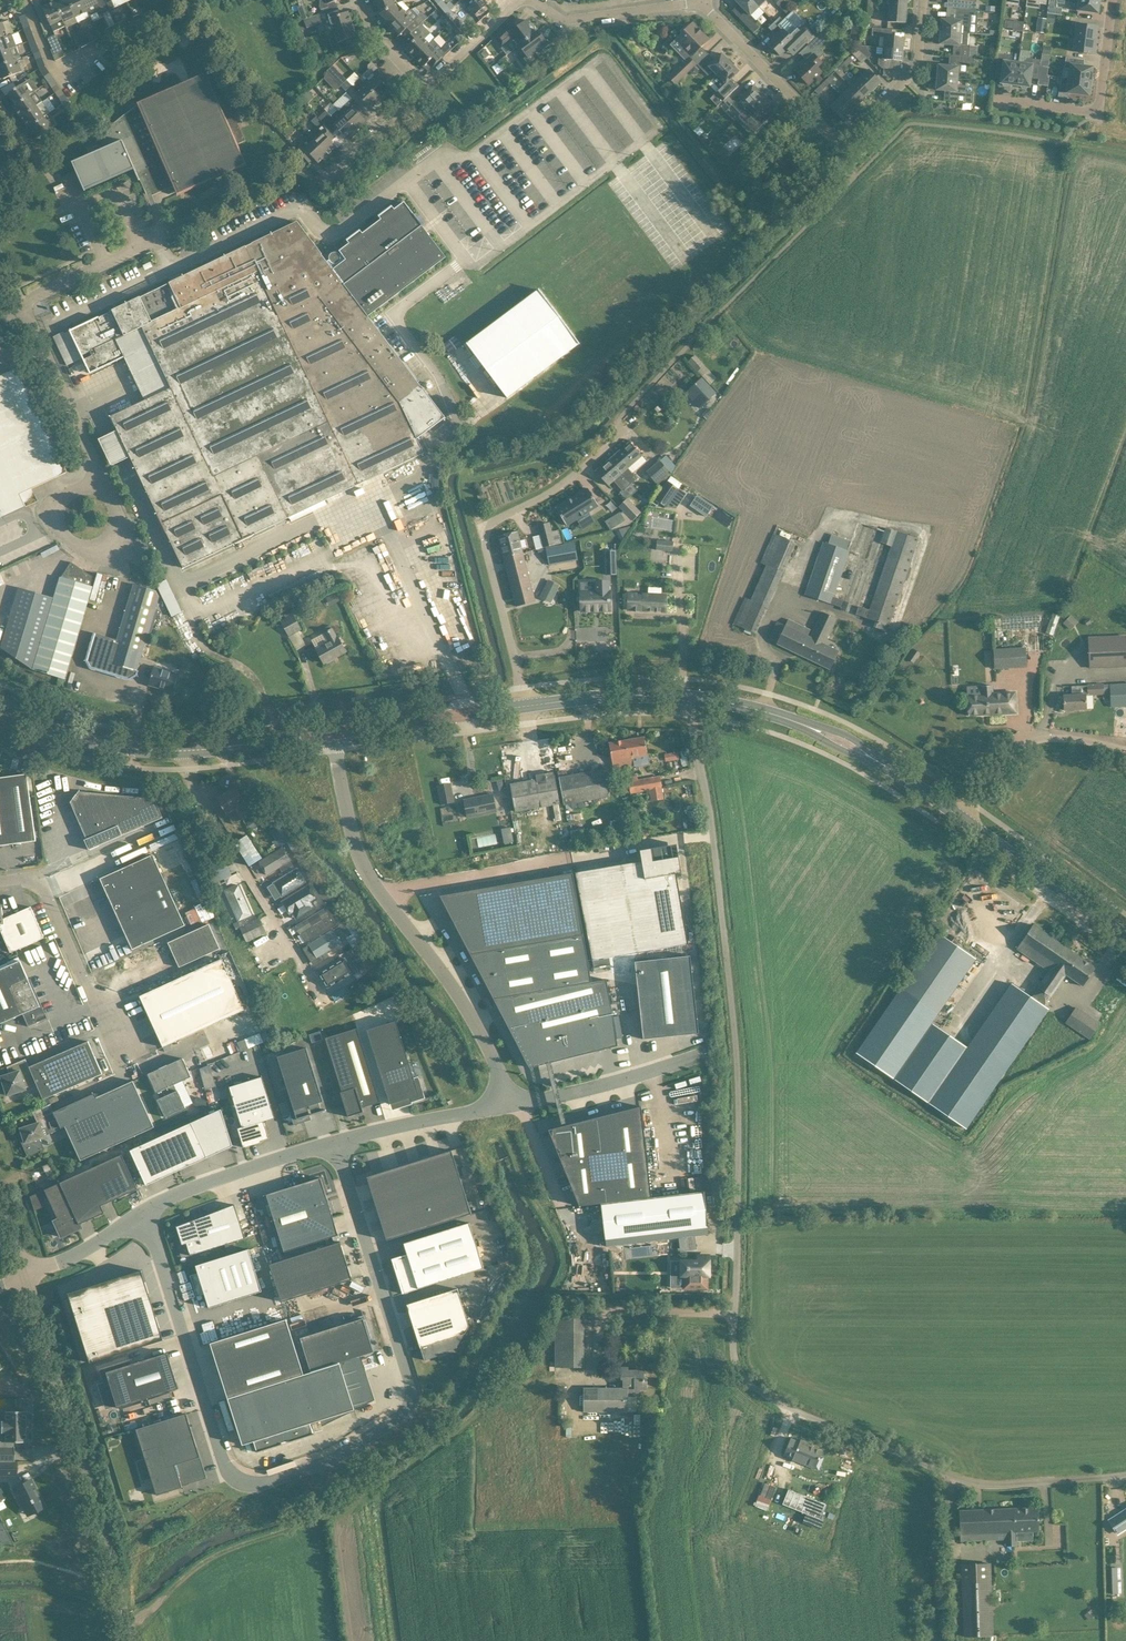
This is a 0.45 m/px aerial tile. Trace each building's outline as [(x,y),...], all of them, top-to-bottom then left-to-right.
[(56,5),(63,19),(64,22),(76,17),(68,0),(66,0),(56,5)] [(76,17),(88,12),(82,0),(68,0),(76,17)] [(104,0),(82,0),(88,12),(89,16),(98,12),(98,13),(99,13),(100,14),(101,14),(109,10),(104,0)] [(108,4),(111,9),(116,7),(127,2),(126,0),(106,0),(108,4)] [(304,19),(309,17),(303,0),(298,0),(297,0),(304,19)] [(322,13),(334,9),(337,8),(335,1),(338,0),(321,0),(320,1),(320,6),(322,13)] [(380,14),(398,3),(397,0),(375,0),(380,14)] [(438,4),(441,9),(446,5),(442,0),(438,4)] [(470,6),(468,7),(475,15),(487,4),(484,0),(465,0),(470,6)] [(753,0),(737,0),(736,1),(750,15),(759,7),(753,0)] [(771,1),(778,9),(784,3),(782,0),(772,0),(771,1)] [(889,9),(907,10),(907,0),(889,0),(889,9)] [(957,9),(976,11),(977,0),(957,0),(957,9)] [(1068,3),(1078,4),(1077,11),(1098,14),(1100,0),(1069,0),(1068,3)] [(380,14),(391,26),(410,8),(402,1),(398,4),(398,3),(380,14)] [(54,31),(66,25),(63,19),(56,5),(55,2),(43,7),(51,25),(54,31)] [(1057,3),(1049,2),(1047,13),(1048,14),(1053,14),(1056,15),(1061,15),(1062,8),(1056,7),(1057,3)] [(441,9),(445,13),(450,9),(446,5),(441,9)] [(405,30),(409,35),(421,23),(428,17),(422,12),(418,16),(412,9),(411,9),(410,8),(391,26),(392,26),(390,28),(395,32),(396,31),(400,35),(405,30)] [(320,14),(324,24),(327,33),(333,31),(352,24),(352,22),(354,21),(351,13),(349,14),(348,12),(336,16),(334,9),(322,13),(320,14)] [(450,9),(445,13),(450,19),(455,15),(450,9)] [(907,10),(889,9),(888,22),(906,23),(907,10)] [(776,35),(768,43),(770,44),(770,46),(773,50),(775,50),(780,55),(791,45),(797,52),(805,44),(809,40),(812,37),(801,26),(805,22),(793,10),(779,25),(783,29),(776,35)] [(739,18),(753,33),(759,28),(744,12),(739,18)] [(941,19),(941,31),(961,33),(968,33),(970,13),(968,13),(956,12),(956,20),(941,19)] [(19,17),(24,29),(30,27),(25,14),(19,17)] [(1053,14),(1048,14),(1046,22),(1054,23),(1056,15),(1053,14)] [(134,18),(139,27),(150,21),(147,15),(141,18),(140,15),(134,18)] [(309,17),(304,19),(307,28),(319,24),(316,15),(309,17)] [(780,17),(774,22),(777,25),(783,20),(780,17)] [(441,22),(446,28),(450,24),(445,18),(441,22)] [(1039,18),(1037,32),(1045,33),(1047,19),(1039,18)] [(517,47),(519,45),(536,32),(534,29),(534,27),(534,26),(533,24),(532,23),(530,24),(527,20),(513,30),(509,24),(494,38),(502,48),(513,40),(517,47)] [(1004,28),(1013,29),(1014,22),(1005,20),(1004,28)] [(115,25),(117,28),(121,36),(129,32),(123,21),(115,25)] [(777,25),(774,22),(768,28),(772,31),(777,25)] [(405,48),(414,57),(429,43),(425,39),(431,33),(421,23),(409,35),(414,40),(405,48)] [(676,38),(684,46),(693,55),(701,48),(709,40),(702,33),(703,31),(699,27),(698,29),(692,23),(676,38)] [(850,37),(860,40),(864,25),(853,23),(850,37)] [(352,24),(333,31),(336,37),(329,39),(334,51),(347,46),(345,40),(357,36),(352,24)] [(450,24),(446,28),(450,33),(455,29),(450,24)] [(1077,24),(1075,38),(1097,41),(1098,34),(1096,34),(1097,27),(1077,24)] [(30,27),(24,29),(27,35),(22,37),(24,43),(35,39),(30,27)] [(83,32),(84,34),(88,43),(100,37),(95,27),(83,32)] [(121,36),(117,28),(111,31),(108,32),(113,41),(121,36)] [(884,36),(883,47),(904,49),(905,37),(891,36),(892,29),(872,28),(872,35),(884,36)] [(536,32),(519,45),(524,52),(517,58),(526,70),(539,61),(534,53),(547,44),(543,38),(544,37),(544,35),(543,34),(541,33),(540,33),(538,31),(536,32)] [(803,51),(810,58),(796,72),(808,84),(821,72),(817,67),(821,62),(819,60),(825,54),(820,50),(830,39),(822,31),(799,54),(803,51)] [(954,45),(953,56),(969,57),(970,46),(967,45),(968,33),(961,33),(941,31),(940,44),(954,45)] [(1023,40),(1038,41),(1038,32),(1023,31),(1023,40)] [(58,41),(55,34),(47,38),(52,49),(51,50),(53,55),(63,50),(58,41)] [(88,43),(84,34),(74,38),(79,48),(88,43)] [(10,49),(5,37),(8,36),(8,35),(0,38),(0,52),(10,49)] [(1097,41),(1075,38),(1073,51),(1093,54),(1094,47),(1096,48),(1097,41)] [(429,43),(414,57),(423,67),(427,63),(432,68),(452,49),(447,43),(441,48),(433,39),(429,43)] [(31,47),(33,54),(40,51),(37,45),(31,47)] [(855,47),(866,59),(867,59),(872,54),(867,49),(865,51),(862,48),(864,46),(857,45),(855,47)] [(17,60),(17,59),(21,58),(16,46),(10,49),(0,52),(0,67),(17,60)] [(1051,47),(1043,46),(1042,54),(1050,55),(1051,47)] [(866,59),(855,47),(851,52),(862,63),(866,59)] [(904,49),(883,47),(883,55),(879,54),(878,64),(882,68),(889,68),(890,60),(903,61),(904,49)] [(40,51),(33,54),(36,60),(42,58),(40,51)] [(361,51),(358,54),(365,61),(368,58),(365,54),(361,51)] [(713,71),(717,75),(732,61),(729,58),(728,59),(722,53),(714,61),(707,54),(697,64),(703,71),(708,75),(713,71)] [(356,54),(346,63),(348,65),(349,66),(359,57),(356,54)] [(1009,84),(1015,85),(1018,63),(1011,62),(1012,56),(998,54),(995,73),(1002,74),(1001,83),(1002,83),(1002,84),(1003,86),(1007,86),(1009,85),(1009,84)] [(974,57),(969,57),(953,56),(953,64),(974,65),(974,57)] [(850,57),(844,63),(847,66),(853,60),(850,57)] [(1070,69),(1069,78),(1090,81),(1092,68),(1083,66),(1084,60),(1066,57),(1064,68),(1070,69)] [(689,58),(674,73),(669,78),(675,84),(680,79),(689,70),(694,66),(695,64),(689,58)] [(1018,63),(1015,85),(1021,86),(1021,87),(1022,88),(1026,89),(1027,88),(1028,87),(1029,87),(1030,78),(1038,79),(1040,66),(1041,60),(1025,58),(1025,64),(1018,63)] [(0,67),(0,69),(4,79),(22,72),(17,60),(0,67)] [(716,93),(723,101),(739,85),(732,78),(739,71),(733,65),(735,64),(732,61),(717,75),(711,81),(720,89),(716,93)] [(369,69),(360,78),(382,101),(386,96),(385,95),(390,91),(383,83),(388,78),(372,62),(368,65),(369,69)] [(499,62),(492,67),(497,74),(504,69),(499,62)] [(847,66),(844,63),(839,68),(842,71),(847,66)] [(333,65),(327,71),(341,86),(346,91),(352,85),(333,65)] [(938,65),(937,77),(957,79),(958,67),(938,65)] [(694,66),(689,70),(689,71),(692,74),(696,74),(699,71),(698,71),(695,67),(694,66)] [(1048,67),(1040,66),(1038,79),(1038,85),(1048,86),(1049,76),(1047,75),(1048,67)] [(869,69),(860,78),(872,91),(881,82),(869,69)] [(327,71),(324,78),(336,91),(341,86),(327,71)] [(44,77),(48,82),(53,78),(50,73),(44,77)] [(72,162),(76,170),(85,191),(86,191),(85,190),(134,169),(139,180),(140,180),(140,179),(144,177),(153,195),(177,185),(178,186),(180,185),(183,192),(245,164),(237,145),(245,141),(223,90),(214,94),(206,74),(144,101),(138,104),(139,105),(116,121),(114,123),(112,125),(110,127),(108,129),(107,132),(105,134),(104,137),(104,140),(103,143),(103,146),(103,149),(72,162)] [(832,75),(826,80),(829,83),(835,78),(832,75)] [(957,79),(937,77),(936,90),(957,91),(966,92),(967,86),(957,85),(957,79)] [(1090,81),(1069,78),(1061,77),(1060,84),(1068,85),(1067,92),(1088,95),(1088,93),(1090,94),(1091,87),(1089,87),(1090,81)] [(53,78),(48,82),(52,88),(57,84),(53,78)] [(382,101),(360,78),(355,83),(355,89),(358,92),(356,93),(371,109),(376,104),(377,105),(382,101)] [(860,78),(851,87),(863,100),(872,91),(860,78)] [(9,94),(16,104),(31,93),(36,90),(28,80),(18,87),(9,94)] [(826,80),(821,85),(824,89),(829,83),(826,80)] [(755,85),(754,86),(753,85),(746,92),(739,85),(723,101),(730,108),(739,98),(748,107),(763,93),(755,85)] [(824,89),(821,85),(815,91),(818,94),(824,89)] [(851,87),(841,96),(854,109),(863,100),(851,87)] [(300,98),(304,103),(305,103),(307,105),(313,98),(312,96),(307,92),(307,91),(300,98)] [(333,104),(339,110),(352,98),(346,92),(333,104)] [(13,106),(21,117),(36,106),(29,96),(32,94),(31,93),(16,104),(13,106)] [(763,93),(748,107),(741,114),(756,130),(770,117),(763,110),(770,103),(764,97),(766,96),(763,93)] [(950,101),(965,103),(966,95),(950,94),(950,101)] [(59,98),(63,103),(68,100),(64,95),(59,98)] [(854,109),(841,96),(830,107),(844,122),(849,118),(847,116),(854,109)] [(352,99),(339,112),(357,130),(366,121),(359,114),(363,110),(354,100),(352,99)] [(68,100),(63,103),(70,114),(75,111),(68,100)] [(28,128),(30,126),(46,115),(50,112),(42,101),(36,106),(21,117),(28,128)] [(317,115),(316,116),(333,133),(337,129),(347,139),(348,139),(350,140),(354,136),(353,134),(357,130),(339,112),(337,110),(331,116),(326,111),(319,117),(317,115)] [(46,115),(30,126),(38,138),(55,126),(46,115)] [(318,128),(309,136),(314,141),(329,157),(334,152),(332,150),(336,146),(331,141),(336,137),(333,133),(316,116),(311,121),(318,128)] [(703,132),(698,127),(694,130),(699,136),(703,132)] [(314,141),(309,136),(301,144),(302,145),(297,150),(309,163),(314,158),(318,163),(322,159),(324,161),(329,157),(314,141)] [(99,142),(86,147),(89,152),(101,147),(99,142)] [(0,167),(0,171),(1,173),(13,166),(9,161),(0,167)] [(561,178),(551,183),(559,195),(576,185),(566,167),(558,172),(561,178)] [(327,261),(297,222),(184,277),(183,275),(170,281),(171,283),(70,331),(82,356),(90,352),(92,356),(84,360),(91,373),(124,357),(145,401),(111,417),(158,515),(166,533),(167,533),(184,568),(424,453),(417,439),(445,418),(422,386),(421,386),(368,316),(444,258),(422,227),(423,227),(404,202),(395,209),(392,206),(378,216),(381,220),(363,234),(360,230),(346,240),(349,244),(340,251),(343,255),(340,256),(340,255),(339,254),(338,253),(337,253),(336,253),(336,251),(330,254),(330,255),(330,256),(329,258),(329,259),(330,260),(327,261)] [(539,289),(467,344),(507,398),(580,344),(539,289)] [(454,337),(444,345),(451,354),(461,346),(454,337)] [(690,360),(698,370),(704,366),(696,356),(690,360)] [(699,371),(703,376),(711,370),(706,364),(699,371)] [(1,518),(26,507),(20,494),(68,472),(67,472),(19,367),(14,370),(0,376),(0,516),(1,518)] [(702,378),(688,390),(697,400),(694,402),(700,408),(716,393),(702,378)] [(98,438),(110,466),(129,457),(117,430),(98,438)] [(630,442),(609,460),(631,485),(638,479),(628,468),(642,456),(637,450),(630,442)] [(646,472),(660,488),(667,480),(671,473),(675,465),(666,455),(646,472)] [(631,485),(609,460),(596,472),(603,480),(608,486),(615,480),(624,491),(631,485)] [(667,480),(652,503),(657,506),(659,502),(666,507),(676,509),(686,493),(679,488),(668,481),(667,480)] [(556,508),(567,526),(567,525),(577,519),(576,517),(587,511),(588,512),(598,506),(599,506),(588,488),(588,489),(557,508),(556,508)] [(697,495),(690,505),(706,516),(713,506),(697,495)] [(641,513),(627,498),(619,506),(633,520),(641,513)] [(605,521),(610,529),(626,520),(621,511),(605,521)] [(362,538),(357,523),(330,532),(335,547),(362,538)] [(552,532),(550,523),(538,526),(544,547),(555,544),(555,543),(561,542),(559,531),(552,532)] [(630,527),(616,531),(621,541),(630,528),(630,527)] [(518,531),(498,536),(504,557),(523,553),(518,531)] [(859,607),(856,615),(857,615),(857,614),(867,618),(876,621),(874,626),(887,631),(889,625),(918,539),(897,532),(892,546),(892,547),(870,610),(859,607)] [(767,566),(752,600),(745,597),(734,623),(746,628),(752,631),(756,633),(767,608),(783,572),(795,543),(773,533),(760,563),(767,566)] [(823,542),(805,595),(841,607),(840,609),(847,611),(850,603),(844,601),(843,600),(834,597),(849,551),(847,550),(850,540),(831,534),(828,544),(823,542)] [(658,540),(657,550),(673,552),(674,542),(658,540)] [(543,548),(538,549),(539,553),(542,552),(543,559),(548,558),(549,565),(573,561),(577,560),(574,543),(570,544),(546,548),(543,549),(543,548)] [(616,551),(605,551),(606,575),(617,574),(616,551)] [(106,571),(108,566),(81,553),(78,559),(106,571)] [(523,553),(504,557),(516,606),(535,601),(523,553)] [(33,670),(58,677),(59,677),(58,682),(63,684),(64,679),(65,679),(95,578),(71,562),(71,563),(72,563),(65,573),(64,578),(61,577),(55,598),(19,588),(1,648),(33,670)] [(167,579),(156,584),(172,618),(182,614),(167,579)] [(549,580),(540,598),(550,603),(559,585),(549,580)] [(596,592),(581,592),(581,611),(611,610),(611,591),(609,591),(609,581),(596,582),(596,592)] [(138,671),(147,640),(149,641),(158,611),(156,610),(159,597),(156,591),(134,584),(118,640),(96,633),(88,660),(91,667),(129,678),(136,675),(138,671)] [(329,597),(333,606),(342,601),(338,592),(329,597)] [(667,596),(628,594),(628,607),(628,609),(636,610),(636,612),(642,612),(642,610),(650,610),(650,611),(654,611),(657,611),(657,612),(661,612),(661,611),(666,611),(666,609),(667,596)] [(778,622),(774,630),(769,640),(830,669),(839,651),(825,644),(837,619),(823,612),(811,638),(808,636),(811,630),(789,620),(786,626),(778,622)] [(281,621),(289,636),(301,629),(293,615),(281,621)] [(1063,623),(1071,631),(1079,622),(1071,615),(1063,623)] [(312,640),(319,654),(324,663),(346,652),(338,638),(337,638),(332,629),(330,625),(324,628),(326,632),(312,640)] [(1089,667),(1125,666),(1125,662),(1125,636),(1088,637),(1089,667)] [(995,669),(1027,667),(1026,648),(993,650),(995,669)] [(155,666),(152,675),(149,686),(173,693),(179,673),(155,666)] [(1103,685),(1088,686),(1071,687),(1072,695),(1064,696),(1064,710),(1087,709),(1086,694),(1088,694),(1088,695),(1103,694),(1103,699),(1111,698),(1111,707),(1125,706),(1125,683),(1103,685)] [(1017,712),(1015,692),(993,694),(992,685),(981,686),(981,694),(967,695),(969,716),(1017,712)] [(645,738),(625,741),(628,758),(625,758),(627,767),(635,766),(633,757),(647,754),(646,749),(645,738)] [(628,758),(625,741),(609,743),(614,769),(627,767),(625,758),(628,758)] [(527,761),(510,762),(509,751),(503,751),(505,781),(528,780),(527,761)] [(665,754),(666,761),(678,759),(677,752),(665,754)] [(18,770),(33,772),(32,763),(21,759),(18,770)] [(608,797),(605,780),(603,769),(559,778),(564,805),(608,797)] [(562,820),(559,804),(555,779),(554,772),(545,773),(536,775),(536,779),(511,784),(513,795),(515,811),(554,805),(557,821),(562,820)] [(36,841),(27,774),(0,778),(0,846),(36,841)] [(628,777),(630,793),(650,790),(652,801),(664,799),(660,776),(638,780),(637,775),(628,777)] [(438,786),(442,804),(455,801),(451,784),(438,786)] [(236,787),(226,793),(242,818),(255,810),(249,801),(246,803),(236,787)] [(163,803),(158,805),(155,799),(79,792),(71,802),(87,839),(85,840),(89,850),(168,816),(163,803)] [(242,818),(226,793),(217,799),(233,824),(237,822),(242,818)] [(458,802),(461,814),(461,817),(467,815),(468,817),(496,811),(495,805),(492,794),(464,800),(464,801),(458,802)] [(253,818),(246,822),(251,830),(257,826),(253,818)] [(271,831),(276,839),(273,841),(274,843),(276,846),(277,848),(291,839),(282,824),(271,831)] [(501,829),(504,844),(513,842),(510,828),(501,829)] [(235,843),(249,866),(261,858),(247,835),(235,843)] [(575,873),(592,961),(688,944),(676,874),(682,873),(677,844),(639,851),(641,862),(575,873)] [(292,850),(299,861),(304,858),(297,846),(292,850)] [(284,847),(260,861),(268,873),(279,866),(282,871),(293,865),(290,859),(291,859),(284,847)] [(185,926),(153,855),(101,879),(133,950),(185,926)] [(219,880),(232,875),(228,864),(215,869),(219,880)] [(303,869),(310,880),(324,903),(328,900),(329,902),(332,900),(333,902),(337,899),(336,897),(337,896),(333,889),(332,890),(328,885),(323,888),(309,865),(303,869)] [(273,884),(269,887),(276,899),(281,896),(281,898),(307,882),(298,867),(272,883),(273,884)] [(440,896),(530,1068),(618,1047),(607,979),(591,982),(573,873),(440,896)] [(239,883),(224,890),(238,922),(234,924),(237,930),(241,928),(249,924),(247,919),(254,916),(239,883)] [(281,902),(290,916),(293,914),(296,920),(316,908),(312,902),(317,899),(309,885),(281,902)] [(326,906),(335,919),(336,918),(340,916),(335,908),(332,902),(326,906)] [(11,953),(45,938),(31,907),(13,915),(11,909),(3,910),(2,905),(0,905),(0,928),(11,953)] [(196,907),(203,921),(209,918),(202,905),(196,907)] [(340,905),(335,908),(340,916),(336,918),(339,924),(344,921),(348,919),(340,905)] [(313,915),(295,926),(299,932),(305,942),(316,935),(334,924),(324,908),(313,915)] [(249,924),(241,928),(246,941),(266,932),(260,919),(249,924)] [(338,925),(350,943),(361,937),(352,922),(346,925),(344,921),(339,924),(338,925)] [(228,945),(220,929),(212,932),(209,924),(168,943),(179,967),(228,945)] [(1033,925),(1027,934),(1017,949),(1049,971),(1032,997),(1045,1006),(1066,975),(1083,986),(1089,977),(1096,968),(1033,925)] [(309,945),(304,949),(311,961),(317,958),(320,962),(329,956),(327,952),(341,943),(333,930),(309,945)] [(939,933),(856,1053),(929,1103),(967,1048),(931,1023),(975,959),(939,933)] [(347,952),(358,971),(364,968),(352,949),(347,952)] [(635,962),(643,1039),(699,1033),(690,956),(635,962)] [(319,974),(328,988),(353,972),(345,958),(319,974)] [(593,961),(594,970),(611,967),(609,958),(593,961)] [(140,996),(163,1048),(245,1010),(222,959),(140,996)] [(20,961),(0,970),(0,1025),(23,1014),(29,1027),(38,1023),(37,1020),(45,1017),(20,961)] [(967,1048),(929,1103),(966,1128),(1048,1009),(1012,984),(967,1048)] [(1066,1023),(1089,1038),(1100,1023),(1077,1007),(1066,1023)] [(363,1011),(354,1012),(355,1023),(364,1023),(363,1011)] [(367,1030),(390,1104),(410,1098),(411,1102),(425,1098),(418,1077),(413,1079),(395,1021),(367,1030)] [(342,1092),(341,1092),(348,1117),(364,1112),(362,1108),(380,1102),(357,1028),(326,1038),(342,1092)] [(320,1032),(309,1035),(312,1043),(322,1039),(320,1032)] [(237,1049),(247,1049),(246,1040),(236,1041),(237,1049)] [(20,1071),(10,1074),(1,1077),(7,1095),(26,1090),(26,1088),(36,1083),(44,1100),(103,1074),(89,1041),(30,1067),(32,1074),(22,1077),(20,1071)] [(304,1120),(308,1119),(311,1118),(310,1115),(312,1115),(312,1114),(310,1115),(307,1106),(323,1101),(306,1048),(278,1057),(290,1098),(286,1100),(294,1125),(304,1122),(304,1120)] [(183,1058),(148,1074),(157,1093),(158,1092),(160,1098),(157,1100),(165,1117),(175,1113),(186,1108),(185,1106),(192,1103),(183,1081),(192,1077),(188,1069),(183,1058)] [(199,1068),(207,1088),(216,1085),(209,1065),(199,1068)] [(262,1077),(230,1087),(242,1127),(238,1128),(244,1147),(261,1142),(260,1141),(269,1138),(265,1127),(267,1126),(265,1121),(275,1118),(262,1077)] [(22,1133),(19,1135),(23,1144),(26,1142),(28,1147),(25,1148),(29,1156),(39,1151),(44,1149),(39,1139),(45,1137),(65,1127),(81,1161),(120,1143),(145,1132),(154,1128),(155,1127),(134,1081),(97,1098),(95,1094),(38,1119),(39,1122),(21,1129),(22,1133)] [(196,1096),(193,1105),(203,1109),(207,1101),(196,1096)] [(652,1197),(641,1107),(549,1131),(580,1206),(596,1204),(601,1203),(652,1197)] [(233,1146),(221,1109),(131,1150),(146,1185),(233,1146)] [(680,1136),(668,1136),(669,1166),(682,1165),(680,1136)] [(452,1150),(367,1177),(387,1240),(472,1214),(452,1150)] [(82,1227),(80,1224),(105,1213),(101,1206),(138,1189),(122,1155),(45,1190),(58,1219),(54,1221),(62,1237),(79,1229),(81,1228),(82,1228),(82,1227)] [(49,1164),(43,1166),(48,1177),(54,1174),(49,1164)] [(267,1195),(284,1252),(338,1235),(321,1178),(267,1195)] [(652,1197),(601,1203),(606,1246),(709,1234),(704,1191),(702,1191),(652,1197)] [(234,1204),(177,1227),(182,1245),(186,1243),(190,1256),(245,1238),(234,1204)] [(408,1255),(393,1259),(403,1292),(402,1292),(403,1294),(484,1268),(470,1223),(404,1243),(408,1255)] [(341,1241),(270,1264),(282,1302),(353,1280),(341,1241)] [(191,1277),(196,1291),(203,1289),(209,1308),(262,1291),(249,1249),(196,1265),(198,1273),(190,1275),(191,1277)] [(671,1261),(671,1287),(684,1287),(684,1288),(707,1288),(707,1276),(709,1276),(709,1256),(698,1256),(698,1261),(681,1261),(671,1261)] [(142,1270),(69,1293),(90,1363),(163,1340),(142,1270)] [(419,1343),(425,1360),(438,1356),(437,1354),(458,1347),(457,1346),(469,1326),(458,1288),(408,1304),(407,1304),(419,1342),(418,1343),(419,1343)] [(366,1323),(363,1315),(354,1318),(355,1321),(300,1338),(311,1372),(374,1352),(370,1339),(371,1338),(366,1323)] [(304,1374),(287,1319),(210,1343),(243,1445),(254,1441),(257,1451),(256,1451),(256,1452),(282,1444),(282,1443),(288,1441),(289,1442),(314,1434),(314,1433),(311,1424),(355,1409),(340,1363),(304,1374)] [(556,1319),(556,1330),(556,1367),(584,1367),(584,1330),(584,1319),(556,1319)] [(106,1380),(97,1383),(103,1402),(115,1399),(118,1408),(179,1389),(168,1352),(131,1364),(129,1360),(101,1369),(103,1376),(104,1376),(106,1380)] [(622,1367),(622,1378),(622,1379),(623,1379),(623,1388),(583,1388),(583,1412),(628,1412),(628,1396),(631,1396),(639,1396),(639,1389),(648,1389),(648,1379),(645,1379),(645,1370),(629,1370),(629,1367),(622,1367)] [(25,1411),(5,1411),(5,1422),(0,1422),(0,1432),(5,1432),(5,1448),(0,1448),(0,1461),(13,1461),(14,1461),(14,1447),(13,1447),(13,1442),(25,1442),(25,1431),(25,1422),(25,1411)] [(182,1486),(207,1478),(187,1413),(136,1429),(157,1495),(182,1487),(182,1486)] [(634,1414),(634,1425),(652,1425),(652,1414),(634,1414)] [(609,1449),(617,1449),(617,1432),(609,1432),(609,1449)] [(816,1439),(806,1435),(805,1437),(796,1433),(789,1450),(798,1454),(798,1455),(823,1465),(829,1453),(825,1451),(828,1446),(815,1441),(816,1439)] [(15,1475),(15,1463),(13,1463),(13,1461),(0,1461),(0,1475),(15,1475)] [(19,1488),(13,1491),(14,1492),(18,1500),(18,1499),(27,1517),(44,1508),(39,1499),(40,1499),(34,1488),(34,1489),(30,1482),(27,1484),(27,1483),(19,1487),(19,1488)] [(769,1506),(775,1486),(764,1482),(757,1502),(769,1506)] [(821,1518),(827,1503),(788,1489),(782,1504),(808,1514),(805,1521),(821,1527),(824,1519),(821,1518)] [(959,1511),(960,1522),(961,1541),(1011,1539),(1011,1546),(1017,1545),(1017,1532),(1039,1531),(1038,1507),(959,1511)] [(1110,1519),(1118,1533),(1125,1528),(1125,1509),(1110,1519)] [(962,1565),(964,1637),(993,1636),(991,1564),(962,1565)]
